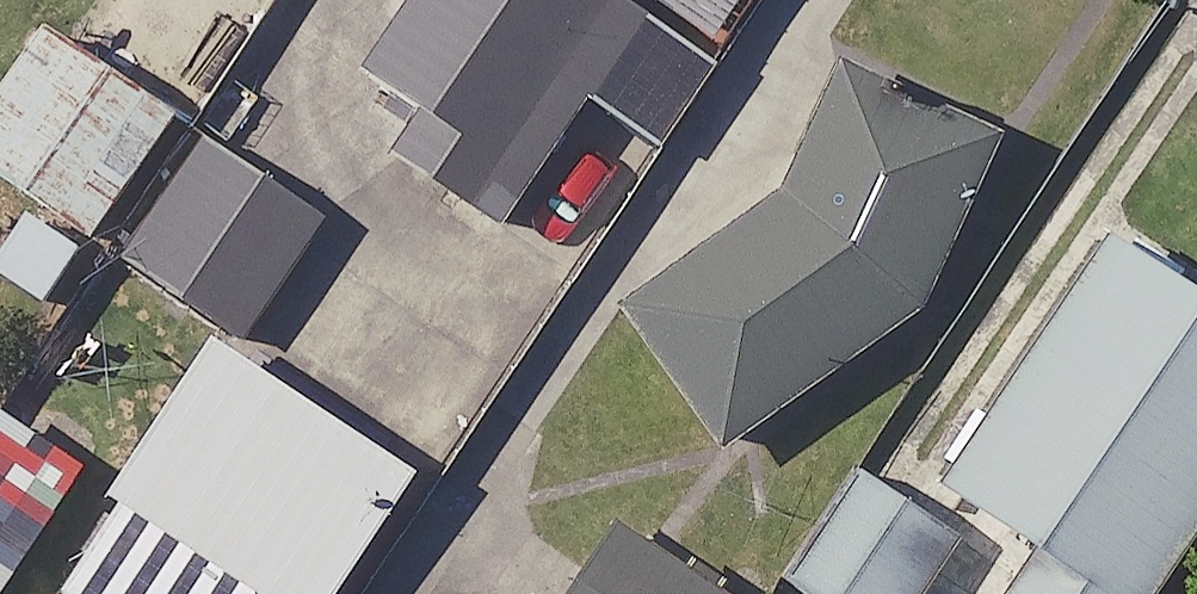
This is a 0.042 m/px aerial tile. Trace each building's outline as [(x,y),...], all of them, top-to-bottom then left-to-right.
[(375,69),(433,108),(404,151),(508,220),(591,95),(663,143),(719,60),(628,0),(421,0),(375,69)] [(48,7),(0,78),(0,175),(94,239),(187,102),(48,7)] [(1002,150),(867,71),(783,195),(630,311),(729,441),(910,308),(1002,150)] [(340,209),(209,114),(114,244),(245,340),(340,209)] [(1117,234),(952,481),(1045,544),(1012,593),(1157,593),(1196,534),(1196,287),(1117,234)] [(220,337),(117,493),(270,593),(339,593),(421,470),(220,337)] [(857,476),(794,583),(812,593),(920,593),(956,534),(857,476)] [(621,526),(578,593),(729,593),(621,526)]
